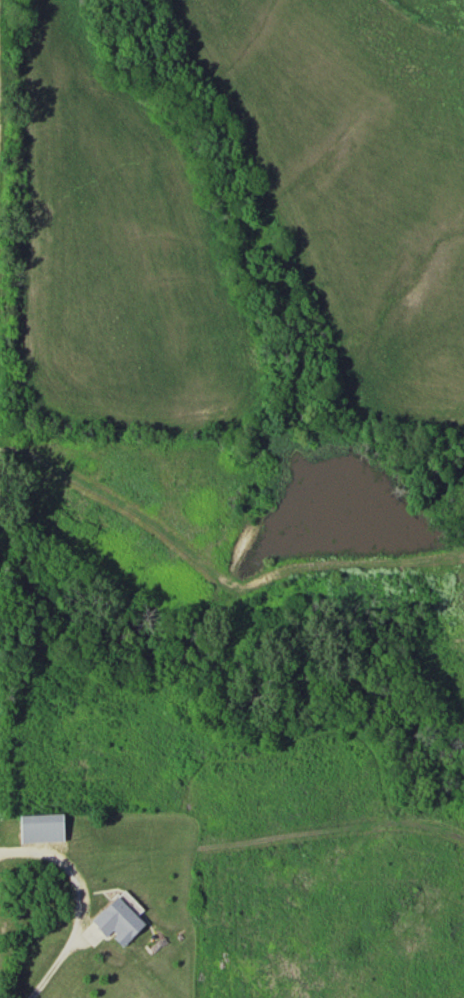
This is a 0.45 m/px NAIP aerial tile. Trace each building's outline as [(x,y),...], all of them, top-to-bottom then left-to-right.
[(60,841),(59,813),(16,814),(17,842),(60,841)] [(120,945),(142,924),(114,895),(88,920),(103,936),(108,932),(120,945)]
